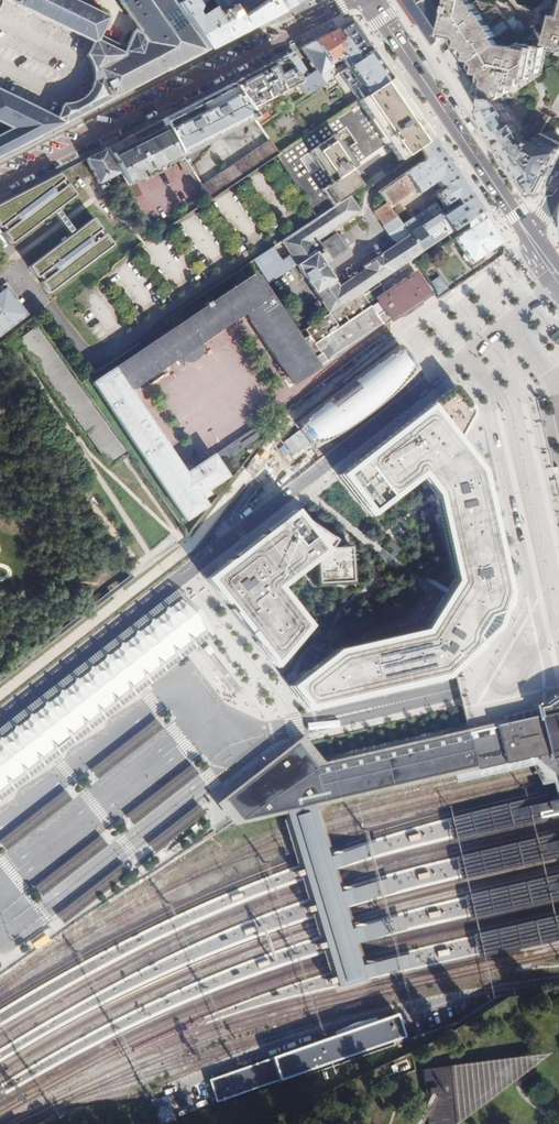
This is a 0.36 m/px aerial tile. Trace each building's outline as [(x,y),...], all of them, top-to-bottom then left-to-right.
[(114,97),(206,50),(176,5),(172,0),(119,0),(145,38),(136,34),(127,53),(106,42),(114,23),(67,0),(4,0),(93,44),(87,57),(90,61),(93,66),(94,71),(95,76),(94,82),(93,87),(90,92),(87,97),(82,101),(78,104),(73,106),(69,107),(62,107),(56,121),(0,93),(0,125),(11,131),(0,137),(0,157),(114,97)] [(206,50),(279,12),(271,0),(268,0),(239,20),(226,0),(184,0),(176,5),(206,50)] [(239,20),(268,0),(226,0),(239,20)] [(279,12),(303,0),(271,0),(279,12)] [(426,33),(434,46),(439,43),(441,37),(444,23),(437,13),(439,12),(431,0),(424,0),(423,1),(422,0),(404,0),(426,33)] [(444,23),(441,37),(448,39),(452,45),(451,50),(466,71),(478,88),(481,89),(479,94),(489,96),(500,99),(501,99),(510,93),(537,76),(544,49),(545,47),(518,41),(517,45),(499,41),(494,35),(497,33),(480,8),(477,8),(472,0),(449,0),(444,23)] [(554,17),(548,45),(552,46),(551,51),(558,53),(558,18),(554,17)] [(350,24),(313,43),(328,66),(340,59),(346,68),(369,52),(359,38),(350,24)] [(328,66),(313,43),(300,50),(315,74),(309,78),(292,54),(280,60),(296,84),(304,96),(332,77),(334,76),(328,66)] [(379,67),(369,52),(346,68),(334,76),(332,77),(344,95),(350,91),(358,87),(360,89),(384,73),(379,67)] [(280,60),(229,86),(246,111),(268,99),(267,96),(274,92),(276,95),(296,84),(280,60)] [(358,102),(389,81),(384,73),(360,89),(358,87),(350,91),(358,102)] [(313,220),(347,197),(360,188),(349,170),(386,145),(398,162),(417,150),(430,141),(409,110),(389,81),(358,102),(277,156),(273,159),(313,220)] [(229,86),(161,122),(175,156),(251,118),(246,111),(229,86)] [(514,97),(510,93),(501,99),(500,99),(502,102),(514,97)] [(484,114),(482,117),(490,129),(503,150),(523,179),(535,170),(527,158),(531,152),(535,146),(533,145),(528,142),(502,102),(500,99),(489,96),(484,114)] [(536,139),(533,145),(535,146),(551,120),(546,117),(535,138),(536,139)] [(106,149),(118,174),(125,186),(133,200),(139,197),(132,183),(177,160),(175,156),(161,122),(106,149)] [(434,147),(430,141),(417,150),(421,155),(425,161),(438,152),(435,148),(434,147)] [(202,187),(211,201),(273,159),(277,156),(268,143),(202,187)] [(106,149),(86,160),(99,184),(118,174),(106,149)] [(419,253),(456,228),(480,212),(459,183),(452,173),(438,152),(425,161),(378,193),(385,204),(387,206),(408,191),(410,193),(413,191),(415,194),(434,181),(438,188),(434,191),(434,195),(445,212),(441,215),(434,205),(401,227),(419,253)] [(535,170),(523,179),(534,196),(541,195),(556,165),(531,152),(527,158),(535,170)] [(185,160),(178,163),(186,176),(192,172),(185,160)] [(0,204),(0,228),(1,229),(3,227),(6,231),(4,232),(13,244),(30,230),(34,227),(75,195),(66,184),(64,185),(60,181),(63,179),(58,174),(0,204)] [(272,247),(252,260),(265,279),(292,260),(317,244),(330,262),(345,251),(336,238),(333,239),(330,234),(359,214),(347,197),(313,220),(281,242),(289,255),(281,260),(272,247)] [(411,257),(419,253),(401,227),(387,206),(385,204),(374,213),(397,246),(363,268),(365,271),(339,288),(332,279),(314,292),(328,312),(365,288),(382,277),(382,276),(411,257)] [(480,212),(456,228),(460,234),(453,239),(470,264),(501,243),(499,240),(487,223),(480,212)] [(44,279),(41,282),(50,294),(113,244),(105,233),(102,234),(99,231),(101,229),(93,218),(51,250),(47,253),(29,267),(39,278),(41,276),(44,279)] [(30,230),(47,253),(51,250),(34,227),(30,230)] [(439,242),(435,245),(434,248),(435,250),(438,250),(442,248),(443,244),(443,243),(439,242)] [(305,279),(324,266),(330,262),(317,244),(292,260),(305,279)] [(314,292),(332,279),(324,266),(305,279),(314,292)] [(250,277),(92,384),(185,519),(207,505),(202,498),(210,493),(207,489),(227,475),(218,463),(263,433),(258,425),(213,455),(212,453),(185,472),(127,388),(175,355),(179,362),(184,359),(192,360),(199,354),(200,347),(204,345),(200,338),(242,309),(291,380),(392,312),(394,315),(427,292),(413,271),(389,287),(379,293),(383,299),(375,304),(375,303),(318,342),(312,334),(300,341),(258,278),(253,281),(250,277)] [(440,298),(450,291),(439,276),(429,283),(440,298)] [(382,277),(365,288),(371,298),(379,293),(389,287),(382,277)] [(6,341),(12,337),(6,330),(25,316),(2,287),(0,289),(0,335),(1,334),(6,341)] [(328,312),(306,327),(312,334),(318,342),(375,303),(371,298),(365,288),(328,312)] [(557,346),(558,344),(558,332),(553,324),(544,330),(557,346)] [(12,337),(6,341),(14,351),(23,344),(108,464),(124,453),(36,328),(15,342),(12,337)] [(418,372),(399,345),(295,422),(309,444),(337,436),(350,427),(364,417),(377,406),(418,372)] [(439,396),(338,475),(369,516),(419,477),(434,496),(449,558),(454,578),(423,630),(335,650),(288,686),(305,710),(443,678),(479,649),(473,639),(480,628),(487,617),(499,613),(508,592),(504,573),(496,542),(483,490),(481,480),(478,470),(465,454),(453,439),(470,410),(462,399),(452,386),(439,396)] [(235,555),(204,579),(272,667),(310,626),(279,587),(313,562),(315,564),(313,565),(314,587),(354,585),(352,545),(333,546),(335,540),(292,511),(248,545),(235,555)] [(181,598),(177,592),(0,730),(0,739),(181,598)] [(0,739),(0,787),(205,628),(181,598),(0,739)] [(205,628),(0,787),(0,795),(191,647),(209,633),(205,628)] [(547,754),(556,752),(557,755),(558,766),(558,698),(556,699),(551,703),(546,707),(537,709),(539,717),(497,727),(484,730),(468,733),(324,764),(303,737),(299,740),(295,743),(293,745),(290,747),(270,763),(264,768),(259,771),(255,774),(252,776),(222,798),(227,804),(231,810),(233,814),(236,817),(239,822),(280,814),(285,813),(302,871),(296,872),(298,878),(304,876),(313,906),(307,908),(309,914),(314,912),(324,943),(318,945),(320,951),(325,949),(334,978),(328,980),(330,986),(336,984),(337,988),(337,990),(364,983),(364,982),(363,978),(416,965),(413,954),(360,968),(356,955),(352,943),(405,928),(402,917),(349,932),(345,919),(341,907),(395,890),(392,878),(338,894),(334,881),(330,868),(383,852),(380,842),(327,858),(323,845),(312,809),(319,807),(338,803),(392,790),(439,779),(477,770),(495,766),(523,760),(547,754)] [(162,728),(156,720),(90,771),(96,779),(162,728)] [(198,774),(191,765),(125,817),(131,825),(198,774)] [(65,790),(0,841),(0,844),(5,851),(71,799),(65,790)] [(558,801),(555,802),(547,803),(536,806),(537,810),(539,818),(558,814),(558,801)] [(205,814),(197,805),(147,845),(154,854),(205,814)] [(107,845),(100,836),(34,888),(41,897),(107,845)] [(128,873),(121,864),(56,916),(63,925),(128,873)] [(273,1056),(280,1079),(403,1035),(395,1013),(273,1056)] [(421,1071),(428,1123),(453,1123),(517,1076),(546,1054),(459,1065),(445,1066),(421,1071)] [(216,1102),(280,1079),(273,1056),(208,1080),(216,1102)]
